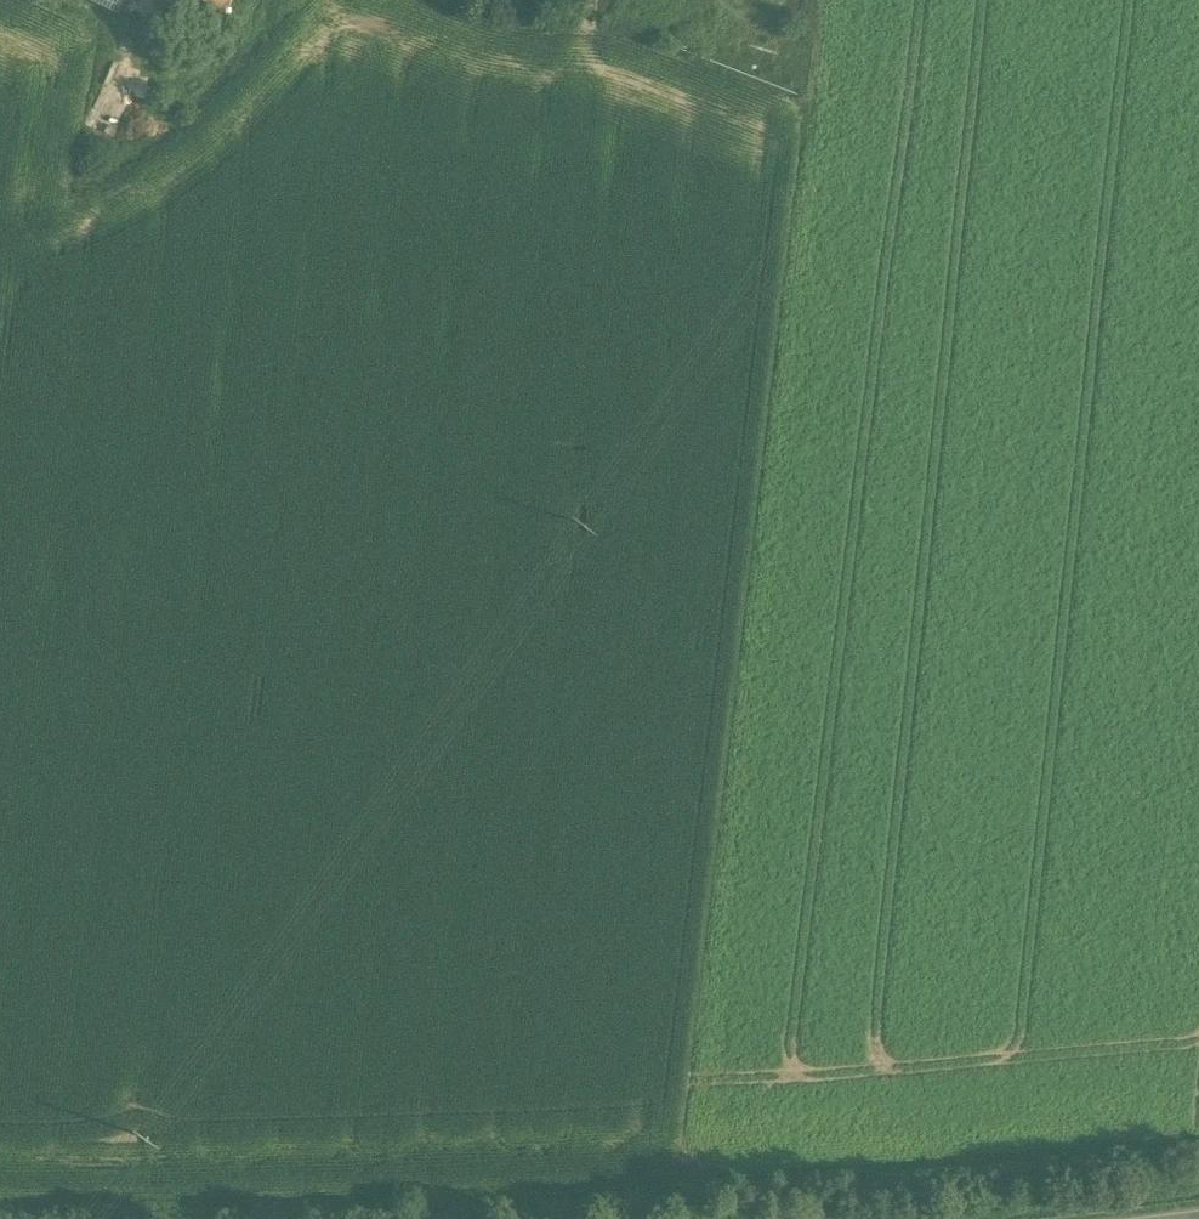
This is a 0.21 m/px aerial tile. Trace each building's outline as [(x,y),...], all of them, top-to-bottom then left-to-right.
[(117,11),(123,0),(95,0),(117,11)] [(201,0),(187,0),(179,15),(210,31),(221,10),(201,0)] [(221,10),(221,11),(226,0),(201,0),(221,10)]
